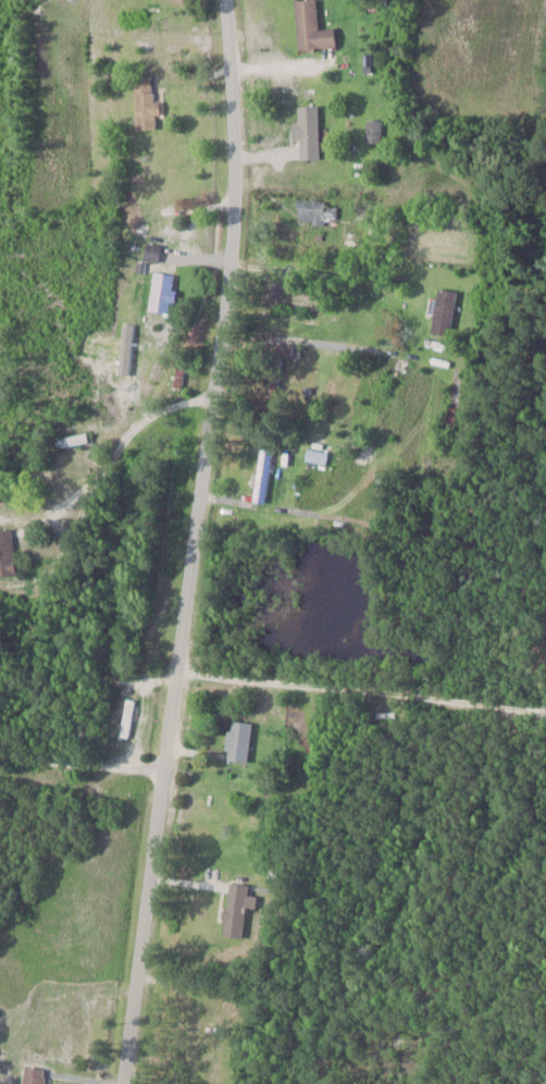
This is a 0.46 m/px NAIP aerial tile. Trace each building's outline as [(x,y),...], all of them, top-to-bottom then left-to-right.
[(296,47),(335,46),(334,27),(317,28),(316,0),(294,0),(296,47)] [(134,76),(134,128),(155,127),(155,114),(159,114),(158,100),(152,100),(151,75),(134,76)] [(318,157),(317,104),(297,104),(297,122),(290,122),(291,139),(298,138),(298,158),(318,157)] [(381,119),(365,119),(365,140),(381,140),(381,119)] [(336,223),(336,200),(295,200),(295,223),(336,223)] [(153,270),(147,309),(168,312),(175,274),(153,270)] [(456,290),(437,287),(429,332),(449,335),(456,290)] [(55,446),(91,446),(91,434),(55,434),(55,446)] [(266,497),(270,456),(252,454),(249,496),(266,497)] [(14,575),(12,527),(0,528),(0,575),(14,575)] [(135,700),(125,698),(119,736),(129,738),(135,700)] [(225,759),(248,760),(250,721),(227,720),(225,759)] [(243,939),(249,884),(227,882),(221,937),(243,939)] [(42,1067),(21,1067),(21,1083),(42,1083),(42,1067)]
